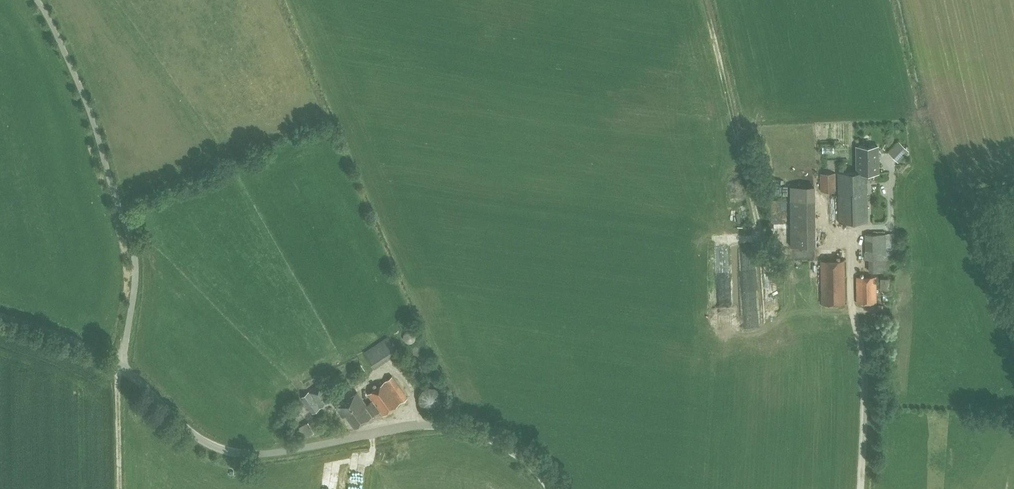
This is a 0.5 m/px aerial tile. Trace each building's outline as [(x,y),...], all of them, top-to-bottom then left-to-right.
[(901,151),(906,145),(901,140),(895,146),(901,151)] [(839,222),(868,221),(866,173),(878,172),(877,145),(856,146),(856,172),(838,172),(839,222)] [(821,190),(836,190),(836,172),(820,173),(821,190)] [(791,239),(815,239),(814,179),(790,180),(791,239)] [(887,271),(886,259),(891,259),(891,233),(865,234),(865,259),(868,259),(868,272),(887,271)] [(822,303),(845,303),(844,260),(821,260),(822,303)] [(857,302),(876,302),(876,276),(856,276),(857,302)] [(404,348),(395,335),(389,338),(388,336),(364,352),(374,368),(391,357),(401,370),(409,364),(400,351),(404,348)] [(365,370),(361,364),(354,368),(358,374),(365,370)] [(383,415),(400,402),(408,396),(392,375),(367,394),(372,400),(366,404),(357,391),(336,407),(343,416),(345,415),(355,428),(372,415),(372,416),(380,410),(383,415)] [(313,413),(333,398),(321,382),(301,397),(313,413)] [(431,409),(433,409),(435,409),(437,408),(439,407),(440,405),(441,404),(442,402),(443,400),(443,398),(443,396),(442,394),(441,392),(440,390),(439,389),(437,388),(435,387),(433,386),(431,386),(429,386),(427,387),(426,388),(424,389),(422,390),(421,392),(420,394),(420,396),(420,398),(420,400),(420,401),(420,402),(421,404),(422,405),(424,407),(426,408),(427,409),(429,409),(431,409)] [(299,426),(305,437),(314,432),(308,421),(299,426)]
